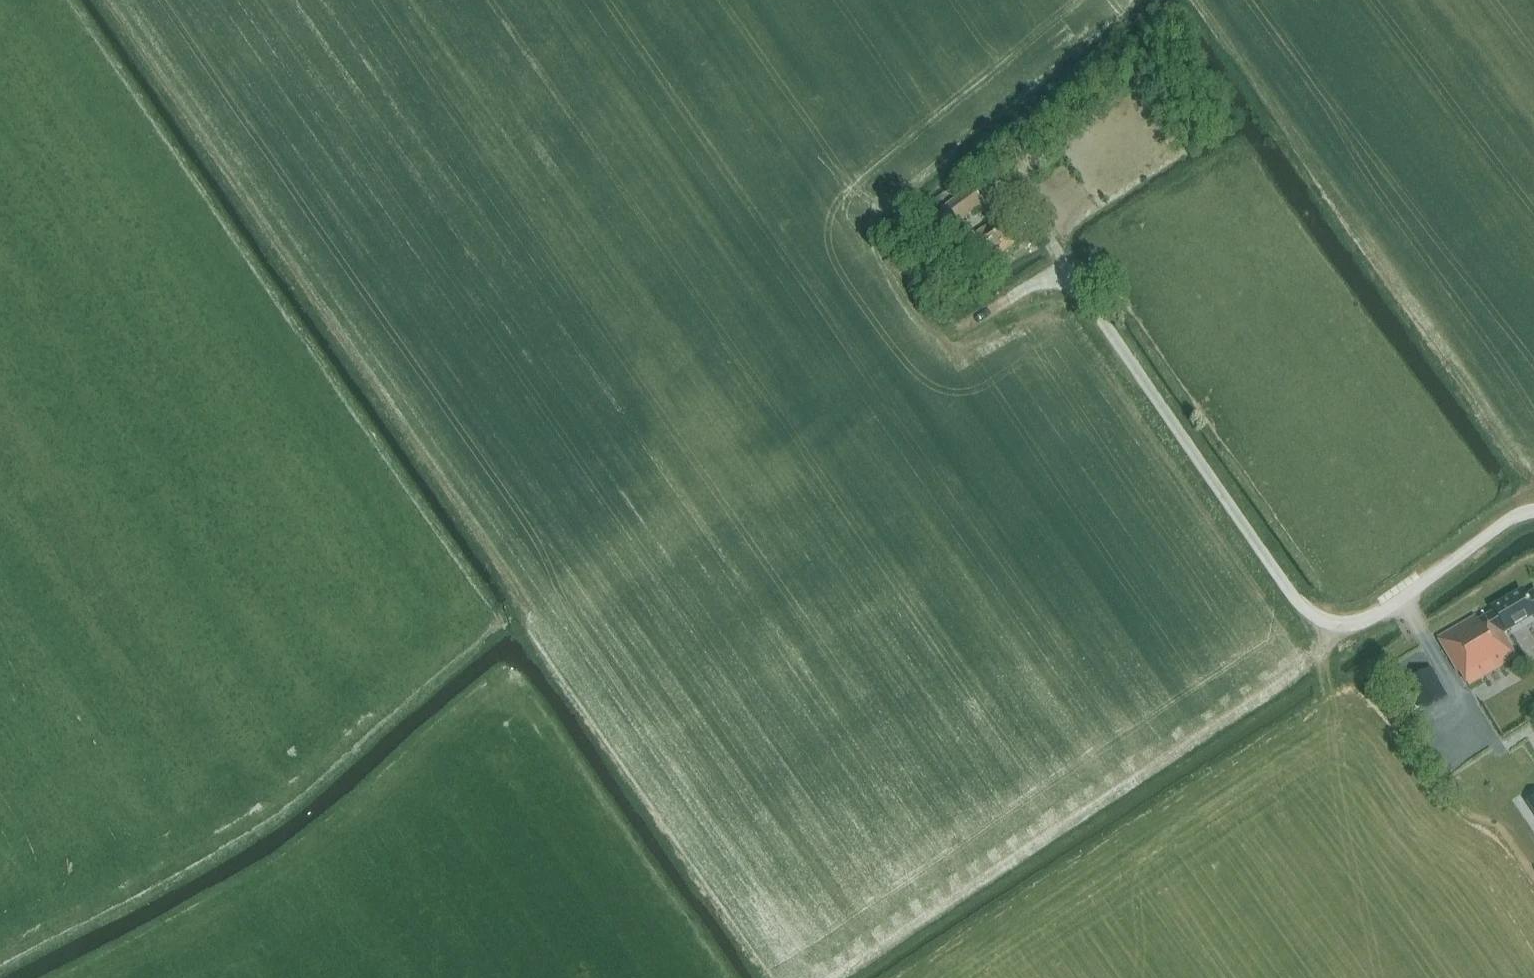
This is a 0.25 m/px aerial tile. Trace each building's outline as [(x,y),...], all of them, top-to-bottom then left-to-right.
[(1036,161),(1049,150),(1041,140),(1028,151),(1036,161)] [(983,204),(971,187),(918,226),(930,242),(983,204)] [(1011,239),(1016,235),(1002,215),(977,234),(981,240),(975,245),(964,230),(948,242),(969,271),(985,259),(980,252),(986,247),(996,260),(1016,245),(1011,239)] [(1533,616),(1533,617),(1533,592),(1525,597),(1522,592),(1493,609),(1495,611),(1478,621),(1476,617),(1439,639),(1459,673),(1461,672),(1469,685),(1516,657),(1503,634),(1533,616)] [(1408,683),(1415,696),(1423,710),(1445,697),(1438,684),(1430,671),(1408,683)] [(1527,802),(1526,803),(1533,815),(1533,806),(1531,808),(1527,802)]
